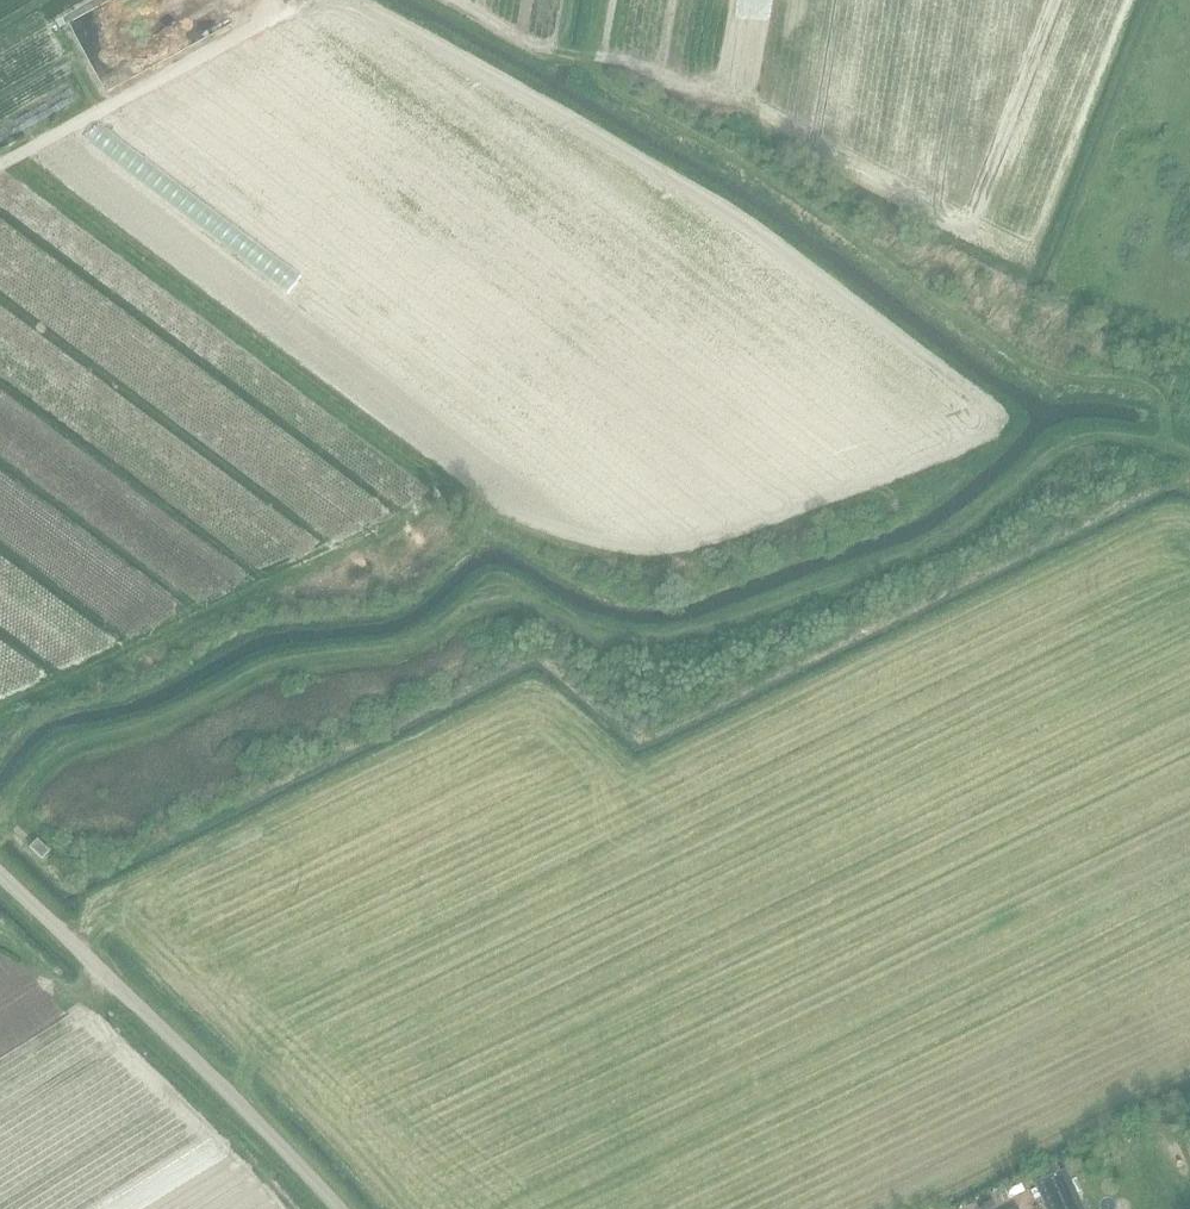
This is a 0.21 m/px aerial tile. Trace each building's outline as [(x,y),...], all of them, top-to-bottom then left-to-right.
[(1047,1208),(1083,1208),(1065,1168),(1035,1182),(1047,1208)]
